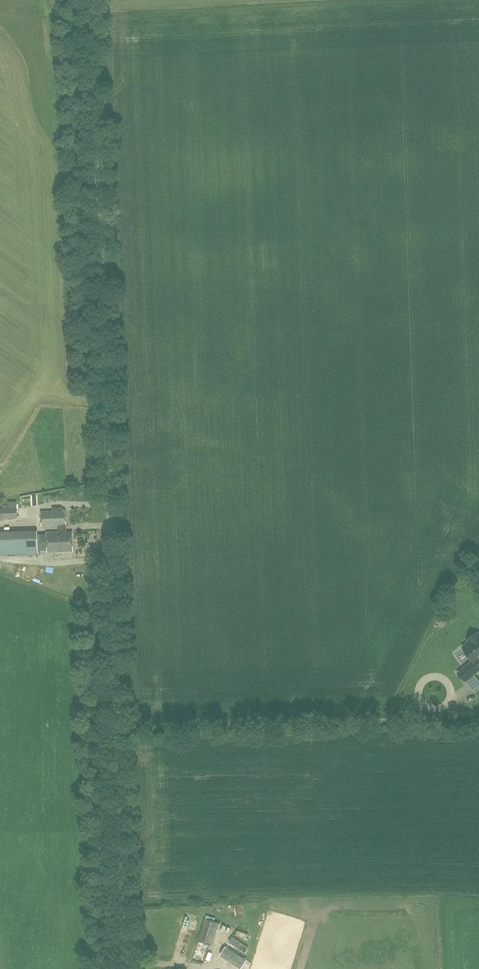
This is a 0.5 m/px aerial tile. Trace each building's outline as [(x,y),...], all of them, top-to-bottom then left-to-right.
[(41,526),(58,525),(65,525),(65,510),(62,511),(61,507),(51,507),(52,511),(41,512),(41,526)] [(0,509),(0,519),(16,518),(16,508),(0,509)] [(65,525),(58,525),(58,532),(46,532),(46,535),(37,535),(37,531),(0,532),(0,554),(38,553),(38,551),(46,550),(46,552),(72,551),(71,531),(65,531),(65,525)] [(478,670),(478,667),(476,664),(478,662),(478,634),(478,635),(477,633),(468,641),(469,642),(463,647),(474,661),(458,673),(464,681),(478,670)] [(208,944),(212,945),(218,924),(204,919),(192,960),(203,962),(206,951),(208,944)] [(238,940),(235,947),(245,952),(249,945),(238,940)] [(221,955),(237,965),(243,957),(227,947),(221,955)]
